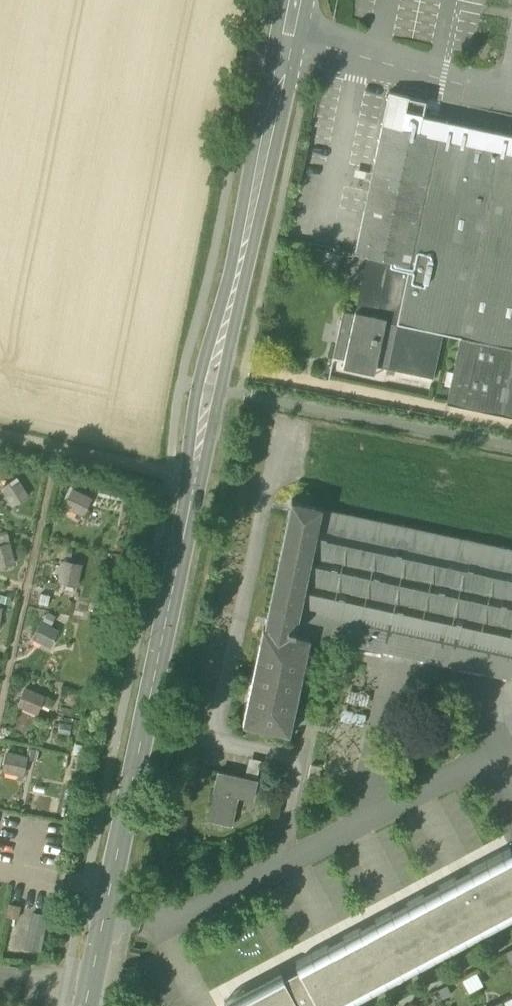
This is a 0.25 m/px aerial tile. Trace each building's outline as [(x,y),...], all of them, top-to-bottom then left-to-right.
[(390,92),(383,124),(403,128),(409,97),(410,96),(390,92)] [(427,101),(409,97),(403,128),(419,132),(422,119),(423,119),(427,101)] [(438,136),(484,146),(488,132),(423,119),(422,119),(419,132),(438,136)] [(357,254),(368,256),(388,261),(409,265),(411,265),(438,136),(419,132),(403,128),(383,124),(369,188),(356,254),(357,254)] [(488,132),(484,146),(501,149),(511,152),(511,138),(488,132)] [(444,332),(462,336),(501,149),(484,146),(438,136),(411,265),(409,265),(402,300),(397,322),(399,322),(444,332)] [(461,337),(511,348),(511,152),(501,149),(462,336),(461,337)] [(368,256),(357,254),(352,279),(363,281),(368,256)] [(356,315),(376,319),(381,296),(388,261),(368,256),(363,281),(356,315)] [(388,261),(381,296),(402,300),(409,265),(388,261)] [(397,322),(402,300),(381,296),(376,319),(398,324),(399,322),(397,322)] [(350,361),(389,369),(390,363),(398,324),(376,319),(356,315),(344,312),(334,357),(350,361)] [(389,369),(434,378),(435,372),(444,333),(461,337),(462,336),(444,332),(399,322),(398,324),(390,363),(389,369)] [(461,337),(447,404),(511,417),(511,348),(461,337)] [(0,488),(0,489),(13,507),(30,494),(17,476),(0,488)] [(63,508),(86,516),(93,494),(70,486),(63,508)] [(292,500),(265,627),(310,637),(311,635),(295,631),(321,510),(323,510),(324,507),(292,500)] [(511,678),(511,551),(323,510),(321,510),(295,631),(311,635),(511,678)] [(0,543),(0,566),(15,564),(12,542),(0,543)] [(62,560),(59,582),(80,584),(83,562),(62,560)] [(33,638),(51,648),(61,630),(42,620),(33,638)] [(311,637),(310,637),(265,627),(263,627),(242,725),(290,735),(311,637)] [(39,714),(45,693),(24,687),(18,707),(39,714)] [(369,696),(347,691),(345,702),(367,707),(369,696)] [(366,716),(343,710),(340,721),(363,727),(366,716)] [(24,775),(28,755),(6,751),(2,770),(24,775)] [(249,758),(244,779),(256,781),(260,761),(249,758)] [(213,821),(231,825),(236,803),(237,796),(252,799),(256,781),(244,779),(218,773),(216,783),(214,791),(216,791),(210,821),(213,821)] [(187,817),(166,815),(165,832),(185,834),(187,817)] [(503,853),(511,870),(511,853),(510,849),(503,853)] [(298,970),(318,1005),(354,1005),(511,922),(511,870),(503,853),(295,963),(298,970)] [(30,911),(26,949),(43,950),(46,913),(30,911)] [(298,970),(284,977),(299,1005),(318,1005),(298,970)] [(284,977),(280,971),(224,1001),(226,1005),(235,1005),(234,1004),(284,977)] [(284,977),(234,1004),(235,1005),(299,1005),(284,977)]
